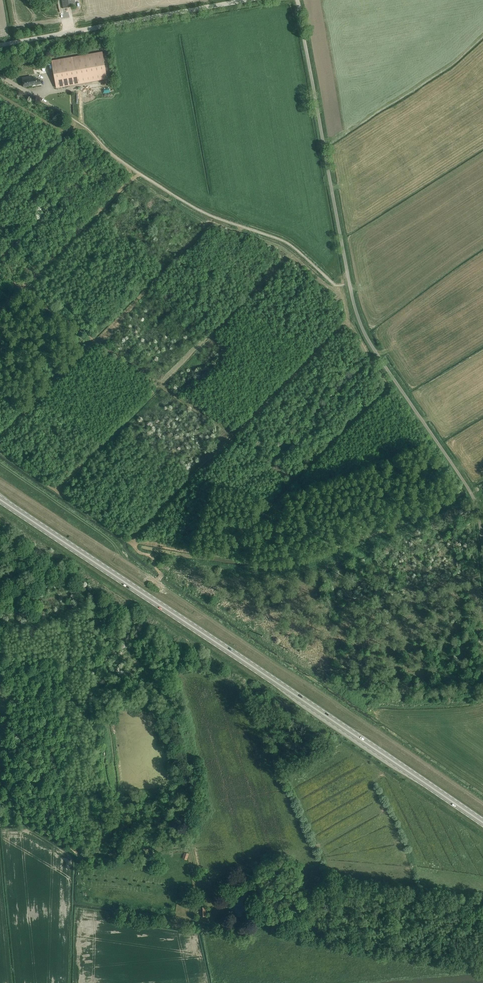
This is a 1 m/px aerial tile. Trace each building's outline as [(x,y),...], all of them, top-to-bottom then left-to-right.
[(75,1),(75,0),(62,0),(63,8),(76,6),(75,1)] [(107,79),(103,57),(102,52),(52,60),(57,87),(107,79)] [(24,87),(41,83),(40,80),(36,80),(36,78),(28,79),(27,77),(23,78),(24,87)]
